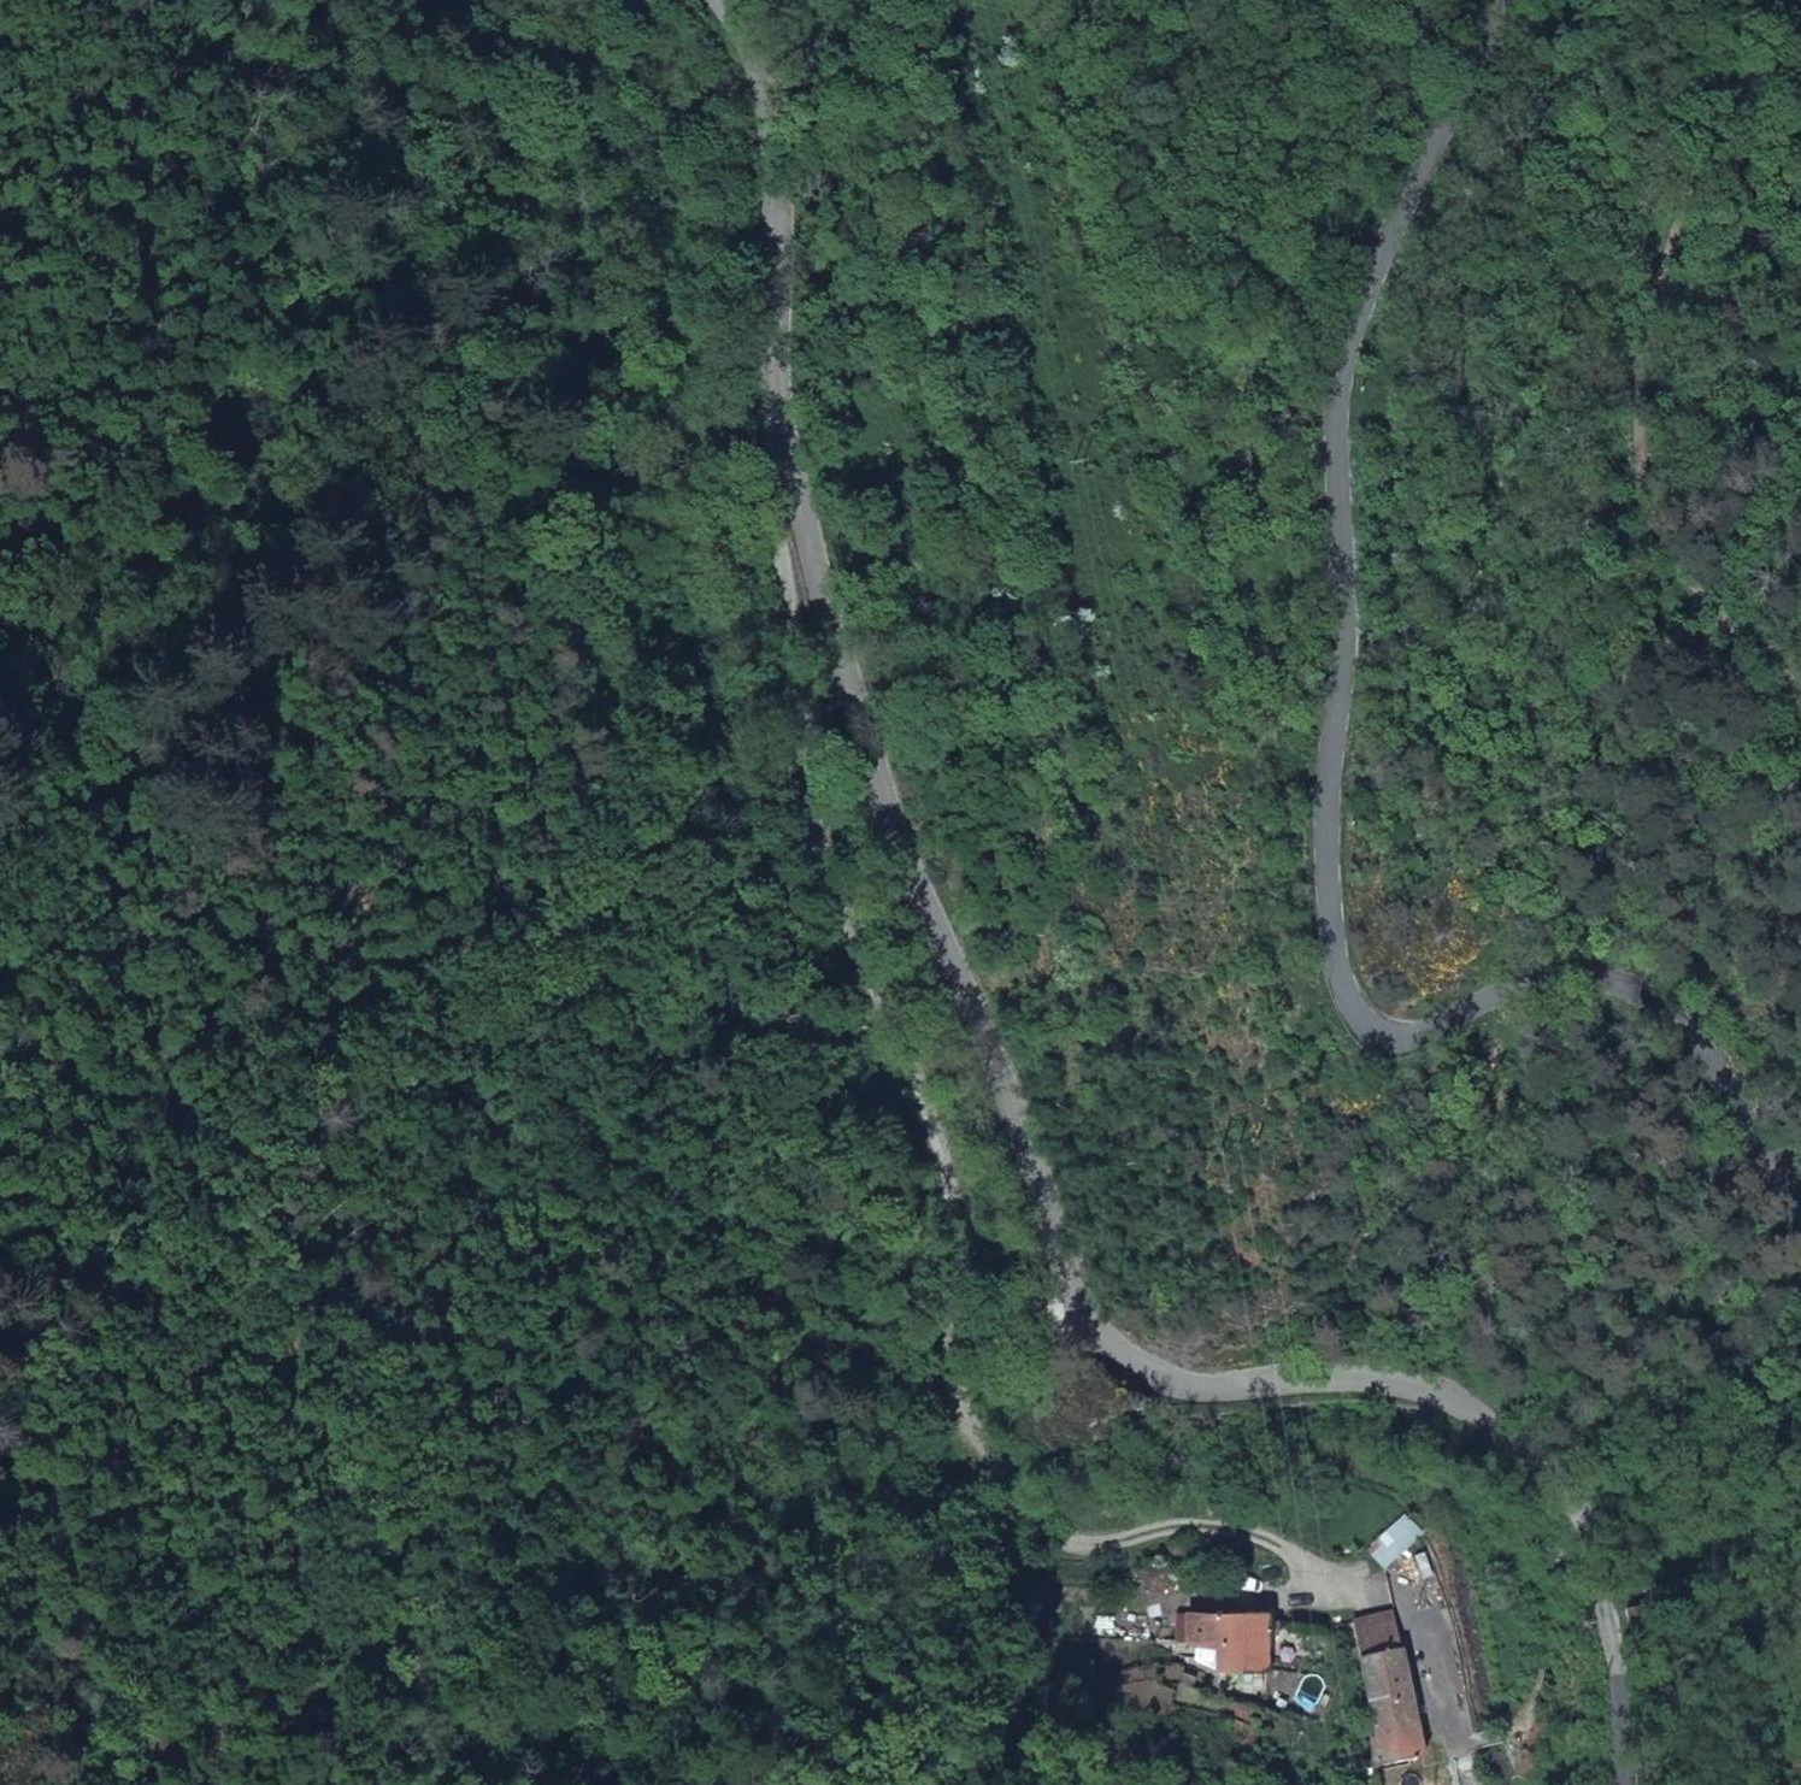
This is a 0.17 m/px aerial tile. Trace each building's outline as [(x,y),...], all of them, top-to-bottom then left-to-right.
[(1627,1614),(1634,1650),(1669,1643),(1663,1605),(1627,1614)] [(1416,1747),(1396,1611),(1358,1621),(1376,1764),(1385,1766),(1416,1747)] [(1271,1618),(1188,1613),(1184,1648),(1219,1651),(1216,1676),(1266,1680),(1271,1618)]
